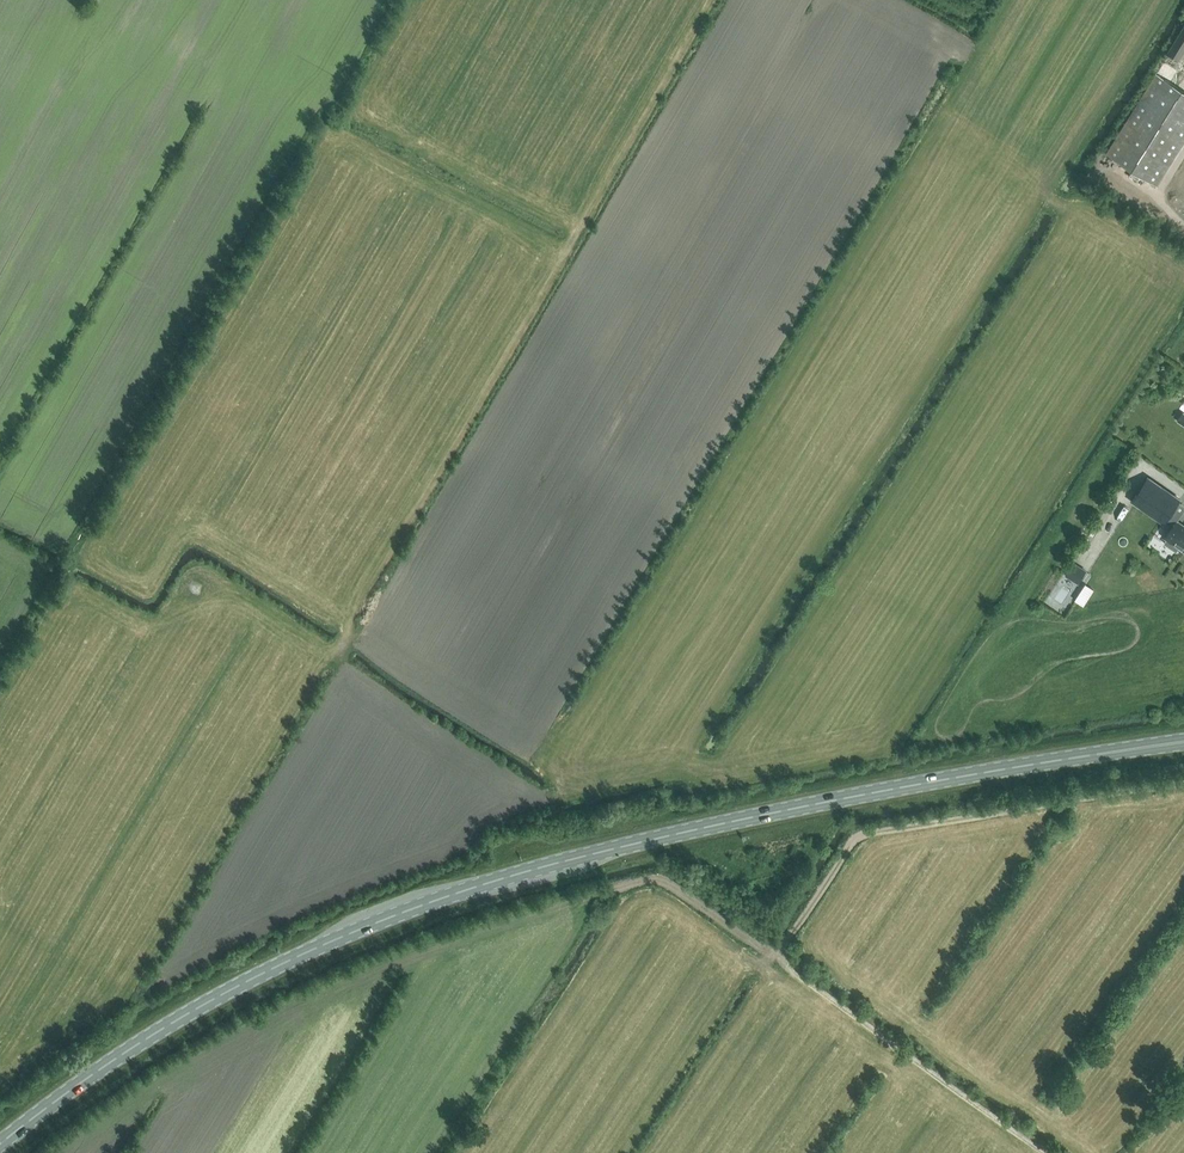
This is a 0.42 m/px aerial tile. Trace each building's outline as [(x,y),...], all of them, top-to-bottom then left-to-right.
[(1167,54),(1178,61),(1183,51),(1183,27),(1167,54)] [(1183,141),(1183,91),(1157,74),(1106,154),(1156,185),(1183,141)] [(1173,508),(1180,499),(1148,477),(1132,500),(1164,522),(1165,520),(1173,526),(1165,537),(1167,539),(1165,543),(1176,551),(1179,547),(1183,550),(1183,525),(1175,518),(1178,514),(1173,508)] [(1065,574),(1078,582),(1086,570),(1074,561),(1065,574)]
